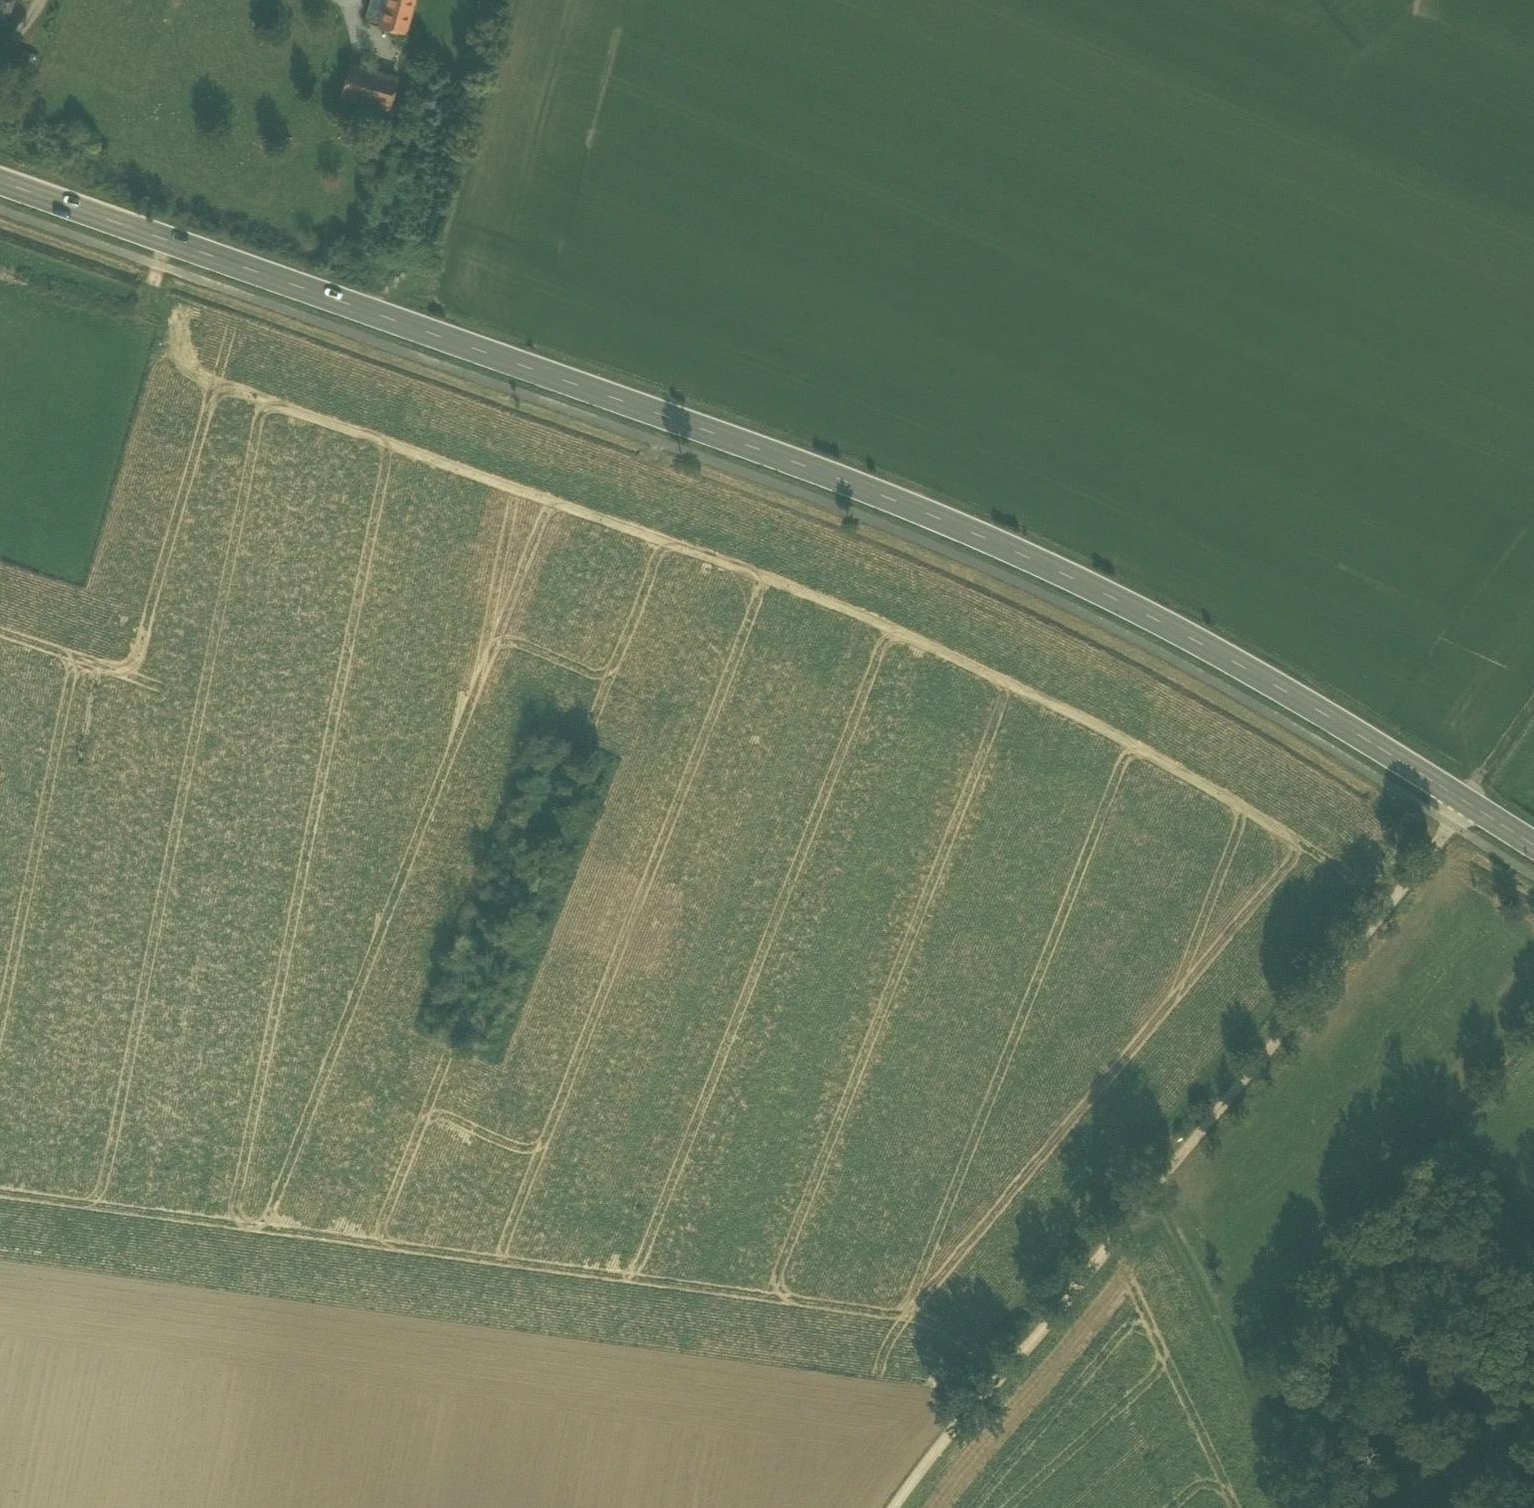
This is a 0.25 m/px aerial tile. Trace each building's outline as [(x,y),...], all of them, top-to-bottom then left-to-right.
[(3,21),(10,0),(0,0),(0,20),(3,21)] [(382,21),(388,0),(369,0),(365,17),(382,21)] [(382,21),(382,23),(404,29),(412,0),(388,0),(382,21)] [(350,95),(388,106),(396,77),(380,72),(377,82),(365,79),(368,69),(351,64),(343,93),(350,95)] [(380,72),(368,69),(365,79),(377,82),(380,72)] [(1400,822),(1413,829),(1420,816),(1407,810),(1400,822)]
